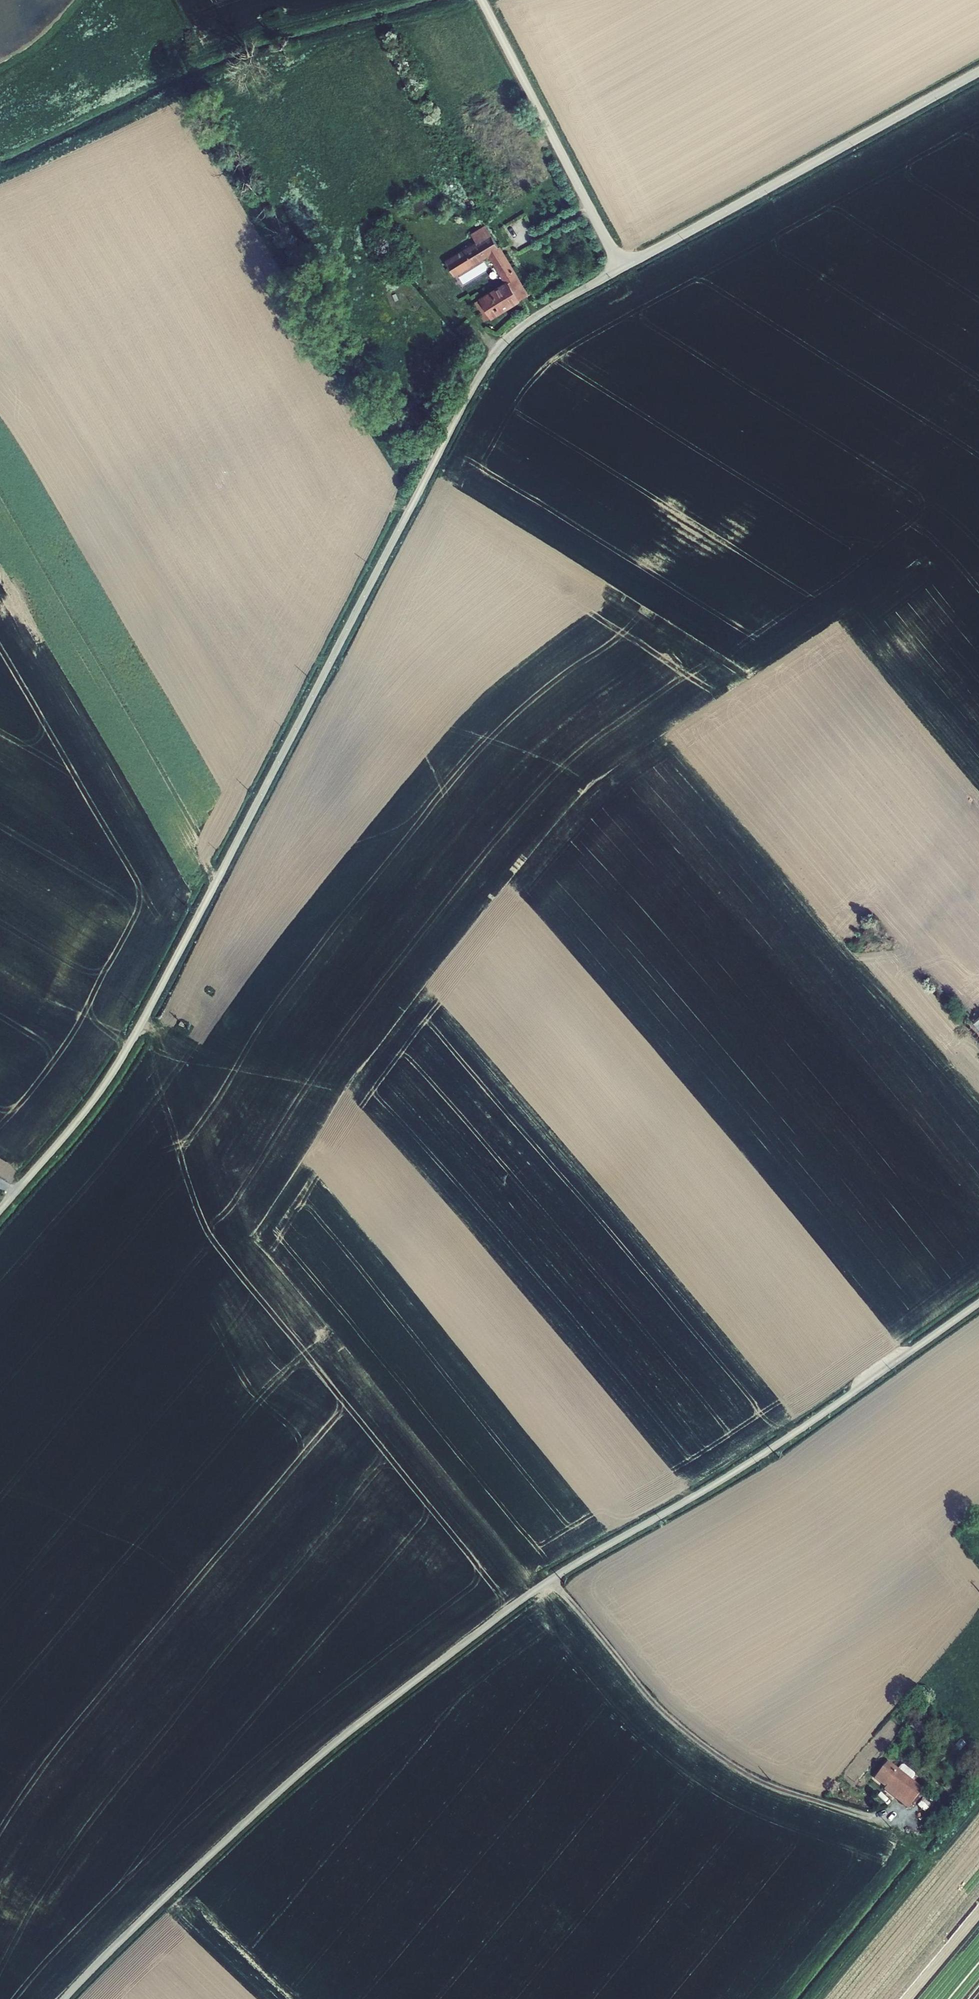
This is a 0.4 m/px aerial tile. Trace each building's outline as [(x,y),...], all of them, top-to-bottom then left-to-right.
[(486,226),(472,234),(477,243),(447,262),(454,273),(489,252),(507,282),(480,299),(487,310),(491,316),(528,294),(486,226)] [(480,299),(475,302),(482,313),(487,310),(480,299)] [(888,1762),(874,1779),(885,1788),(884,1791),(908,1809),(924,1790),(912,1781),(898,1770),(888,1762)] [(901,1766),(898,1770),(912,1781),(915,1777),(915,1774),(904,1765),(901,1766)] [(930,1806),(922,1799),(917,1806),(925,1812),(930,1806)]
